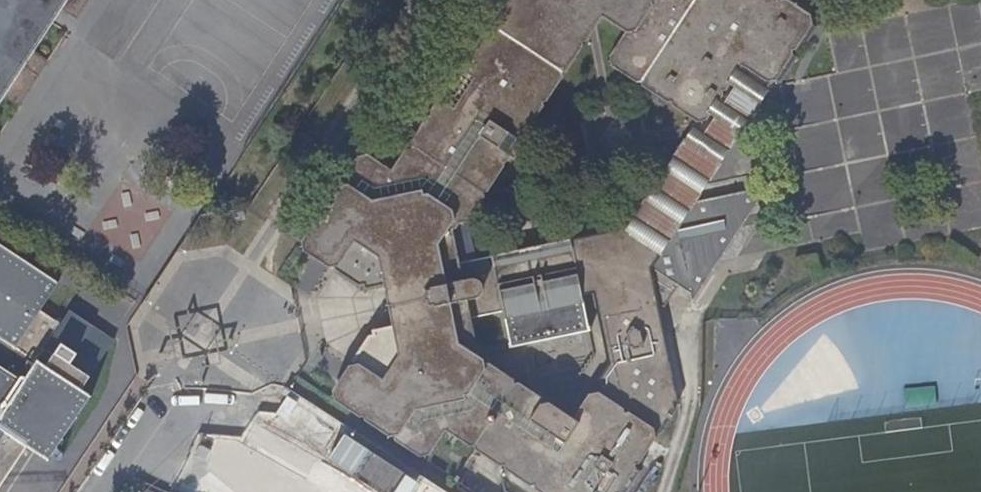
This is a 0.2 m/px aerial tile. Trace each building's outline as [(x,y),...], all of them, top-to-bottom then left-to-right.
[(3,98),(17,107),(47,61),(33,52),(61,9),(76,19),(83,8),(88,0),(0,0),(0,102),(3,98)] [(472,54),(471,56),(467,57),(453,78),(455,84),(449,85),(432,112),(433,116),(429,117),(412,144),(415,152),(418,154),(403,178),(399,175),(391,177),(375,168),(320,256),(370,288),(393,283),(395,291),(402,295),(405,305),(408,314),(403,323),(404,330),(379,336),(370,350),(346,387),(432,444),(443,429),(473,449),(482,447),(550,491),(633,491),(643,477),(645,472),(641,469),(640,466),(643,465),(660,440),(659,436),(664,434),(681,408),(679,405),(682,404),(669,336),(628,309),(607,342),(612,367),(595,390),(597,395),(591,397),(576,418),(552,402),(546,404),(480,362),(483,356),(476,319),(489,316),(507,312),(511,330),(515,346),(593,331),(587,295),(610,288),(616,292),(614,295),(621,299),(627,289),(621,286),(637,266),(622,256),(639,229),(628,231),(462,267),(455,239),(451,220),(454,216),(460,218),(467,215),(476,201),(475,194),(475,192),(471,190),(496,150),(512,159),(526,139),(525,135),(529,133),(545,109),(545,103),(550,102),(564,78),(563,74),(569,71),(584,47),(580,44),(583,38),(578,35),(581,30),(576,25),(587,8),(624,31),(610,55),(613,68),(637,83),(640,83),(641,87),(640,90),(641,93),(666,108),(668,104),(672,102),(674,106),(698,122),(709,120),(711,118),(721,101),(723,97),(722,88),(739,64),(767,81),(775,80),(781,84),(798,57),(794,54),(793,50),(797,49),(801,52),(818,26),(814,23),(814,16),(817,10),(800,0),(511,0),(513,5),(526,13),(512,33),(498,25),(489,26),(485,26),(471,50),(472,54)] [(696,206),(742,136),(770,92),(740,73),(731,85),(735,88),(725,103),(721,101),(711,118),(713,120),(705,133),(694,127),(628,231),(639,229),(622,256),(637,266),(621,286),(627,289),(621,299),(614,295),(612,299),(628,309),(669,336),(663,307),(656,302),(651,308),(637,300),(653,267),(655,269),(696,206)] [(772,187),(696,206),(655,269),(653,267),(637,300),(651,308),(656,302),(663,307),(669,310),(683,287),(694,294),(696,306),(772,187)] [(82,392),(90,379),(46,349),(60,325),(41,312),(57,284),(0,246),(0,486),(26,447),(49,462),(91,397),(82,392)]
